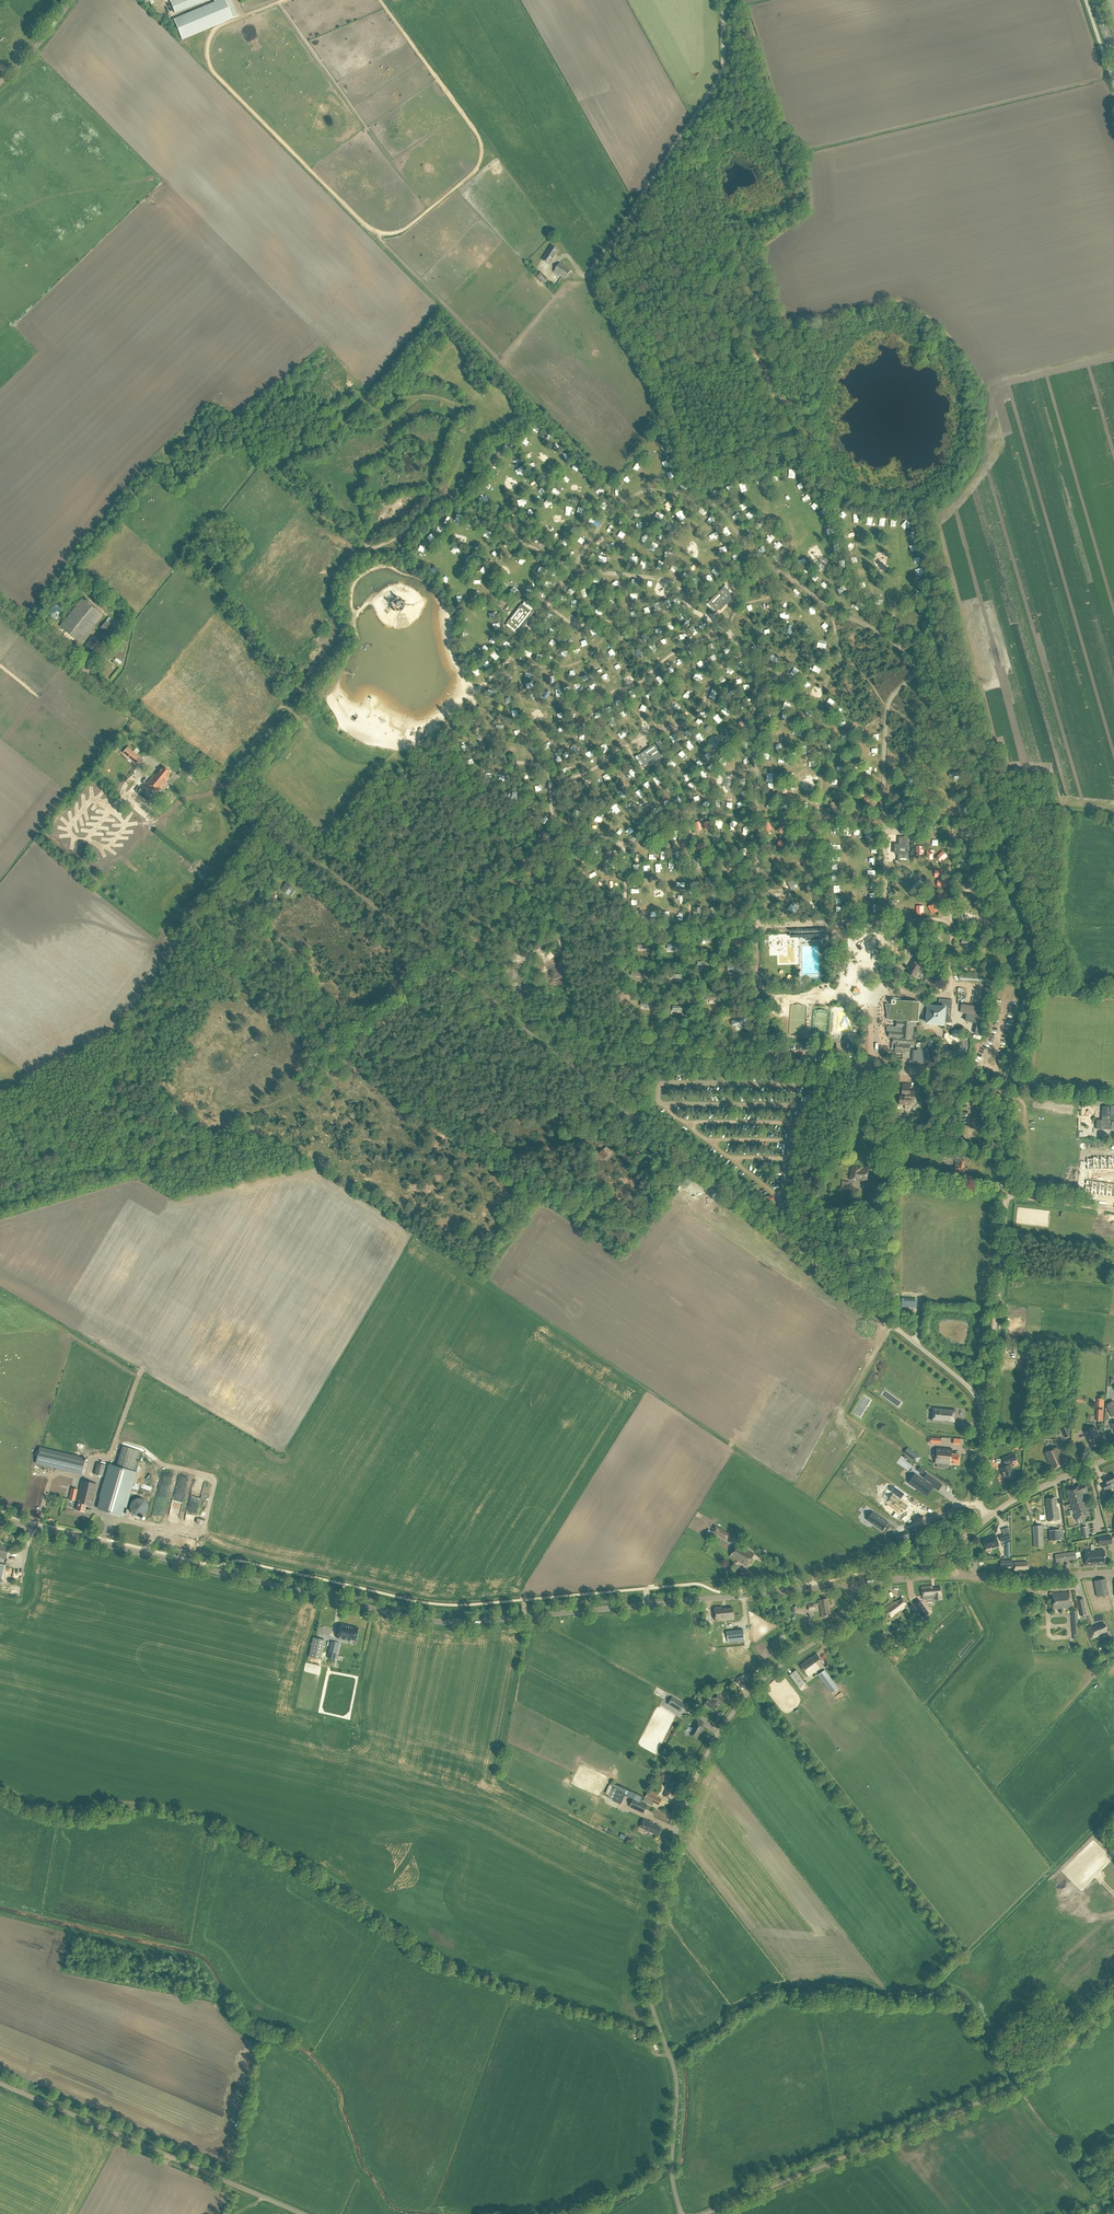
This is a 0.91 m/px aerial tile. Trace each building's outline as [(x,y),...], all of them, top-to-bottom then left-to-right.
[(175,14),(206,2),(205,0),(169,0),(175,14)] [(174,20),(182,40),(188,38),(233,19),(225,0),(221,0),(215,2),(179,17),(174,20)] [(549,264),(558,250),(551,246),(542,260),(549,264)] [(564,279),(570,269),(559,262),(553,271),(564,279)] [(541,286),(543,284),(548,279),(542,272),(537,277),(541,282),(539,283),(541,286)] [(726,585),(706,605),(714,613),(715,613),(716,613),(717,613),(719,610),(731,598),(732,596),(733,596),(733,595),(734,594),(733,593),(726,585)] [(81,599),(59,627),(80,644),(102,616),(81,599)] [(507,624),(506,626),(515,632),(515,633),(516,633),(517,633),(517,632),(518,632),(520,629),(531,615),(533,614),(533,613),(534,612),(534,611),(534,610),(533,609),(525,602),(523,605),(521,604),(506,623),(507,624)] [(106,621),(100,629),(113,639),(119,632),(106,621)] [(90,661),(103,645),(92,636),(83,647),(85,649),(81,654),(90,661)] [(658,742),(635,757),(641,766),(642,767),(643,767),(644,767),(647,765),(661,755),(663,754),(664,753),(664,752),(664,751),(664,750),(658,742)] [(128,747),(123,753),(137,764),(141,759),(128,747)] [(168,776),(171,773),(163,766),(156,775),(155,774),(146,784),(157,793),(167,780),(167,779),(169,777),(168,776)] [(141,788),(135,795),(147,805),(153,798),(141,788)] [(829,805),(833,810),(838,807),(834,802),(829,805)] [(859,802),(855,807),(860,811),(864,807),(859,802)] [(763,825),(766,830),(772,827),(768,822),(763,825)] [(779,828),(783,833),(787,828),(783,824),(779,828)] [(909,838),(899,837),(898,844),(895,844),(894,855),(898,855),(898,863),(908,863),(909,838)] [(943,861),(947,857),(942,851),(938,855),(943,861)] [(717,860),(709,857),(705,867),(714,870),(717,860)] [(703,858),(693,858),(693,869),(703,869),(703,858)] [(706,877),(706,886),(716,886),(716,877),(706,877)] [(790,889),(793,887),(794,889),(799,887),(795,879),(787,883),(790,889)] [(294,889),(286,883),(281,890),(288,896),(294,889)] [(719,892),(708,892),(709,901),(719,901),(719,892)] [(796,904),(794,907),(791,905),(788,910),(795,914),(800,906),(796,904)] [(929,909),(932,915),(938,911),(936,906),(929,909)] [(693,907),(693,918),(702,918),(702,907),(693,907)] [(713,907),(706,913),(712,921),(720,915),(713,907)] [(823,940),(823,937),(826,937),(826,929),(825,929),(825,928),(805,928),(805,930),(790,930),(790,938),(805,937),(805,941),(823,940)] [(912,950),(917,953),(922,945),(916,942),(912,950)] [(908,968),(909,969),(910,969),(908,974),(916,978),(921,968),(916,965),(917,963),(912,961),(908,968)] [(936,981),(929,976),(925,981),(931,987),(936,981)] [(939,999),(939,1006),(927,1005),(926,1024),(945,1026),(945,1022),(950,1023),(952,1000),(939,999)] [(888,1020),(890,1020),(896,1021),(896,1027),(893,1027),(892,1032),(889,1032),(889,1038),(892,1038),(891,1043),(892,1043),(892,1049),(895,1050),(895,1053),(905,1053),(905,1051),(910,1052),(910,1045),(914,1045),(915,1039),(913,1039),(914,1023),(914,1022),(918,1022),(919,1002),(892,1000),(891,1004),(886,1004),(889,1014),(888,1020)] [(983,1006),(961,1003),(960,1012),(982,1015),(983,1006)] [(976,1034),(982,1034),(984,1023),(985,1017),(967,1014),(966,1020),(978,1022),(976,1034)] [(918,1048),(917,1051),(913,1050),(912,1061),(912,1064),(916,1065),(930,1066),(931,1052),(931,1049),(918,1048)] [(910,1084),(903,1084),(902,1094),(903,1094),(903,1097),(900,1097),(900,1105),(905,1105),(905,1108),(905,1109),(906,1110),(907,1110),(908,1110),(909,1110),(910,1110),(910,1109),(911,1108),(911,1105),(911,1102),(914,1102),(914,1100),(915,1100),(915,1092),(910,1091),(910,1084)] [(1110,1130),(1113,1130),(1113,1106),(1111,1106),(1111,1107),(1108,1107),(1102,1106),(1101,1120),(1096,1120),(1096,1129),(1106,1130),(1106,1129),(1110,1130)] [(608,1156),(609,1157),(613,1154),(607,1147),(599,1153),(598,1151),(595,1153),(599,1158),(599,1157),(602,1161),(608,1156)] [(949,1176),(954,1177),(954,1175),(963,1177),(964,1174),(966,1173),(966,1171),(965,1169),(965,1167),(964,1167),(965,1162),(963,1162),(963,1157),(946,1155),(945,1158),(954,1160),(954,1162),(956,1162),(955,1168),(951,1167),(949,1176)] [(861,1167),(852,1166),(850,1180),(859,1181),(860,1179),(862,1179),(862,1181),(867,1182),(869,1171),(861,1169),(861,1167)] [(849,1188),(850,1182),(842,1181),(840,1196),(846,1197),(847,1188),(849,1188)] [(1092,1192),(1092,1194),(1096,1194),(1097,1193),(1100,1193),(1102,1182),(1094,1181),(1092,1192)] [(1100,1193),(1100,1195),(1104,1195),(1104,1194),(1108,1194),(1109,1183),(1102,1182),(1100,1193)] [(1106,1404),(1108,1410),(1112,1417),(1113,1416),(1113,1401),(1113,1400),(1106,1404)] [(947,1422),(953,1422),(955,1423),(956,1410),(933,1408),(931,1421),(943,1422),(943,1420),(947,1420),(947,1422)] [(1061,1428),(1065,1438),(1071,1435),(1069,1430),(1071,1429),(1068,1425),(1061,1428)] [(1095,1426),(1084,1431),(1086,1436),(1090,1445),(1091,1445),(1092,1448),(1099,1445),(1095,1437),(1096,1437),(1099,1436),(1095,1426)] [(111,1465),(110,1471),(99,1508),(122,1515),(141,1451),(122,1446),(116,1467),(111,1465)] [(88,1459),(40,1447),(35,1463),(84,1475),(88,1459)] [(1064,1464),(1057,1447),(1045,1452),(1049,1464),(1050,1463),(1053,1469),(1064,1464)] [(908,1448),(904,1453),(914,1460),(918,1455),(908,1448)] [(960,1454),(953,1454),(952,1454),(952,1449),(938,1448),(937,1464),(933,1464),(933,1470),(945,1471),(945,1465),(951,1466),(951,1464),(959,1465),(960,1454)] [(1012,1461),(1017,1460),(1014,1454),(1002,1458),(1005,1464),(1012,1461)] [(1015,1477),(1011,1467),(1014,1466),(1012,1461),(1005,1464),(1006,1467),(1001,1469),(1003,1475),(1002,1475),(1005,1481),(1015,1477)] [(97,1463),(94,1474),(103,1477),(106,1466),(97,1463)] [(929,1483),(930,1481),(936,1485),(935,1487),(939,1490),(942,1484),(938,1482),(927,1474),(924,1477),(927,1480),(926,1481),(916,1474),(914,1477),(917,1479),(913,1484),(919,1488),(918,1490),(922,1492),(923,1491),(927,1494),(933,1486),(929,1483)] [(1113,1474),(1108,1477),(1107,1476),(1104,1477),(1106,1483),(1102,1485),(1105,1491),(1112,1488),(1110,1485),(1113,1483),(1113,1475),(1113,1474)] [(92,1506),(98,1484),(83,1480),(77,1503),(79,1503),(77,1510),(85,1512),(87,1505),(92,1506)] [(1083,1494),(1088,1493),(1085,1484),(1079,1486),(1079,1485),(1065,1490),(1076,1520),(1090,1515),(1083,1494)] [(76,1501),(78,1490),(73,1489),(70,1500),(76,1501)] [(898,1497),(891,1505),(896,1509),(897,1508),(906,1514),(910,1508),(902,1502),(903,1500),(904,1501),(907,1496),(898,1490),(895,1494),(898,1497)] [(134,1515),(136,1516),(139,1517),(143,1516),(147,1512),(149,1508),(148,1503),(144,1499),(140,1498),(135,1499),(131,1502),(130,1507),(131,1511),(134,1515)] [(1057,1508),(1056,1498),(1047,1499),(1047,1502),(1046,1502),(1047,1505),(1045,1505),(1047,1521),(1060,1519),(1058,1508),(1057,1508)] [(888,1523),(872,1512),(867,1519),(883,1530),(888,1523)] [(199,1527),(201,1520),(175,1513),(173,1520),(199,1527)] [(1044,1546),(1043,1525),(1033,1526),(1034,1547),(1044,1546)] [(730,1534),(716,1526),(712,1532),(727,1541),(730,1534)] [(1049,1530),(1050,1541),(1061,1540),(1060,1530),(1049,1530)] [(1009,1533),(999,1536),(1001,1542),(1011,1539),(1009,1533)] [(992,1548),(999,1546),(996,1535),(987,1537),(988,1539),(983,1540),(986,1549),(992,1547),(992,1548)] [(1099,1545),(1112,1544),(1112,1536),(1098,1537),(1099,1545)] [(920,1544),(918,1538),(908,1542),(911,1548),(920,1544)] [(10,1547),(0,1544),(0,1556),(7,1558),(10,1547)] [(748,1567),(755,1555),(739,1545),(731,1557),(748,1567)] [(1091,1549),(1085,1550),(1086,1566),(1094,1566),(1093,1565),(1095,1565),(1094,1550),(1091,1551),(1091,1549)] [(1105,1550),(1094,1550),(1095,1565),(1097,1565),(1105,1565),(1105,1550)] [(1077,1559),(1076,1551),(1055,1554),(1056,1563),(1077,1559)] [(1013,1560),(1001,1560),(1001,1563),(1001,1564),(1006,1564),(1006,1566),(1006,1567),(1013,1567),(1013,1566),(1014,1566),(1014,1571),(1020,1571),(1020,1569),(1028,1569),(1028,1566),(1028,1562),(1014,1562),(1013,1563),(1013,1560)] [(1109,1595),(1106,1578),(1094,1581),(1097,1597),(1109,1595)] [(930,1599),(930,1597),(932,1596),(932,1597),(936,1596),(936,1599),(941,1599),(941,1594),(941,1587),(932,1588),(932,1586),(922,1587),(923,1599),(930,1599)] [(1069,1608),(1068,1592),(1052,1593),(1053,1609),(1069,1608)] [(1081,1617),(1086,1615),(1087,1615),(1083,1597),(1077,1599),(1081,1617)] [(908,1606),(902,1598),(895,1603),(894,1602),(885,1609),(891,1618),(894,1616),(893,1615),(901,1610),(901,1611),(906,1608),(908,1611),(910,1609),(913,1614),(918,1611),(912,1603),(908,1606)] [(828,1601),(827,1599),(820,1600),(822,1617),(831,1616),(830,1608),(829,1609),(828,1605),(830,1605),(830,1601),(828,1601)] [(919,1599),(913,1603),(923,1617),(929,1613),(919,1599)] [(814,1600),(802,1602),(803,1606),(807,1605),(808,1610),(815,1609),(814,1600)] [(722,1608),(722,1606),(715,1607),(716,1621),(734,1619),(733,1607),(722,1608)] [(1099,1633),(1105,1631),(1103,1624),(1102,1624),(1101,1622),(1095,1624),(1096,1626),(1092,1627),(1091,1625),(1086,1627),(1090,1637),(1099,1634),(1099,1633)] [(359,1628),(340,1624),(336,1638),(349,1641),(349,1639),(356,1641),(359,1628)] [(727,1631),(727,1632),(728,1636),(728,1637),(728,1642),(741,1641),(745,1641),(744,1629),(736,1630),(727,1631)] [(320,1659),(325,1640),(313,1637),(308,1656),(320,1659)] [(335,1659),(339,1643),(331,1641),(327,1657),(335,1659)] [(825,1664),(817,1653),(800,1665),(808,1676),(825,1664)] [(806,1684),(796,1670),(790,1675),(800,1689),(806,1684)] [(825,1670),(818,1675),(832,1694),(839,1688),(825,1670)] [(664,1700),(666,1695),(658,1690),(655,1695),(664,1700)] [(708,1709),(710,1706),(715,1710),(718,1705),(717,1704),(718,1703),(721,1705),(725,1700),(724,1699),(725,1698),(718,1693),(713,1699),(715,1700),(714,1702),(709,1699),(704,1706),(708,1709)] [(673,1697),(668,1704),(681,1712),(686,1704),(673,1697)] [(694,1725),(695,1726),(690,1734),(698,1738),(702,1731),(703,1732),(705,1727),(702,1726),(704,1723),(697,1719),(694,1725)] [(677,1783),(670,1780),(664,1795),(673,1799),(675,1793),(673,1792),(677,1783)] [(621,1803),(626,1794),(627,1795),(628,1791),(626,1790),(620,1787),(618,1790),(612,1788),(608,1797),(621,1803)] [(634,1798),(630,1807),(644,1813),(648,1805),(641,1802),(643,1797),(632,1792),(630,1797),(634,1798)] [(648,1793),(643,1801),(653,1806),(654,1802),(660,1805),(662,1800),(657,1797),(651,1794),(648,1793)] [(640,1826),(640,1827),(658,1835),(658,1834),(661,1828),(657,1826),(658,1825),(644,1818),(640,1826)]
